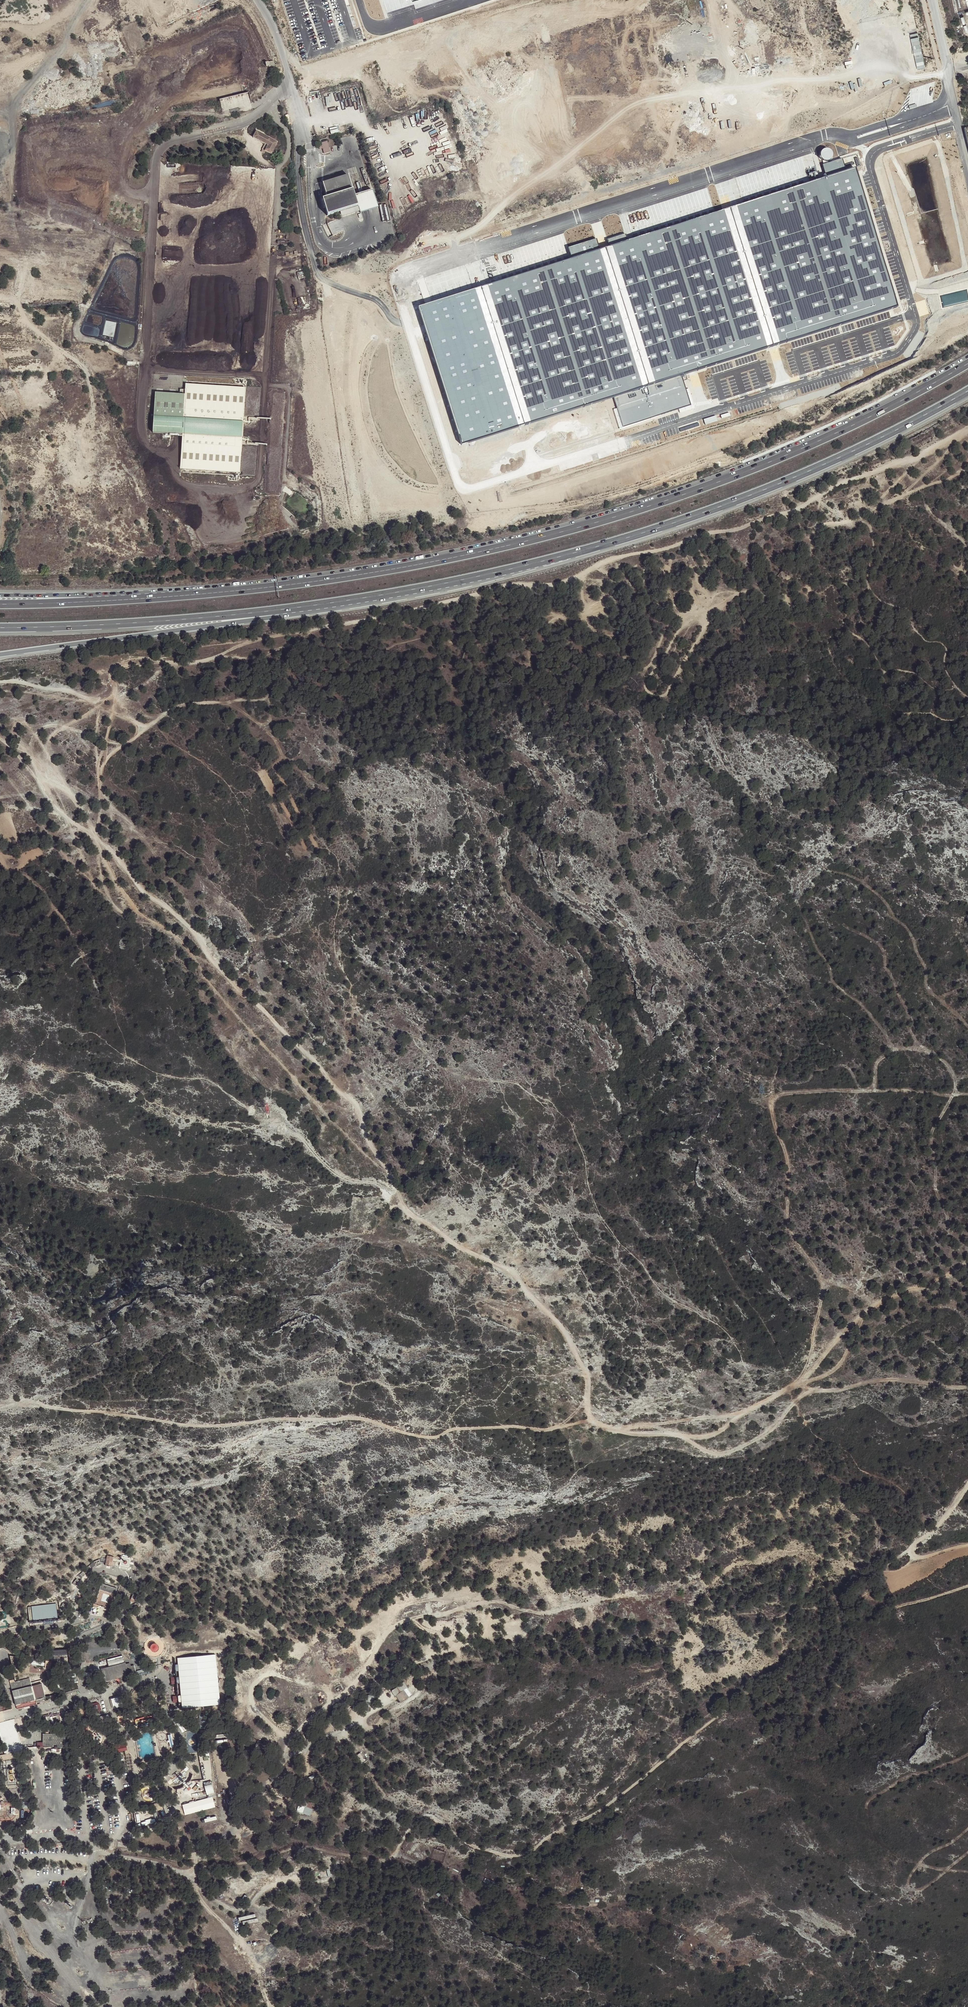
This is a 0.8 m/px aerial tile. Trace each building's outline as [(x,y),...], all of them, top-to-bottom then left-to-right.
[(927,67),(921,32),(912,33),(918,68),(927,67)] [(338,105),(334,90),(325,92),(329,108),(338,105)] [(249,92),(219,99),(222,110),(229,109),(231,113),(240,111),(239,107),(252,104),(249,92)] [(279,144),(257,132),(253,139),(267,146),(264,152),(272,156),(279,144)] [(328,140),(322,143),(326,154),(332,152),(328,140)] [(823,164),(826,176),(846,170),(843,159),(823,164)] [(432,302),(419,307),(462,444),(518,427),(530,423),(614,397),(623,427),(692,405),(686,389),(682,374),(897,304),(890,280),(869,211),(866,202),(864,194),(861,186),(860,180),(859,179),(857,172),(856,169),(856,167),(846,170),(826,176),(809,182),(743,203),(722,210),(715,212),(632,238),(628,240),(609,246),(600,249),(571,258),(487,285),(473,289),(432,302)] [(348,175),(322,183),(325,193),(327,197),(321,198),(327,217),(340,213),(341,218),(378,207),(373,191),(355,197),(348,175)] [(609,246),(628,240),(626,234),(608,239),(609,246)] [(571,258),(600,249),(597,238),(595,239),(568,247),(571,258)] [(241,473),(245,387),(185,383),(185,392),(154,391),(152,432),(181,434),(179,470),(241,473)] [(718,421),(716,415),(704,419),(705,425),(718,421)] [(105,1564),(112,1566),(114,1556),(107,1555),(106,1559),(106,1563),(105,1564)] [(117,1588),(101,1583),(95,1602),(94,1602),(93,1605),(98,1606),(99,1604),(111,1607),(117,1588)] [(58,1617),(56,1603),(27,1606),(29,1620),(58,1617)] [(158,1647),(158,1645),(157,1644),(156,1643),(155,1642),(154,1642),(153,1642),(151,1643),(150,1644),(150,1645),(150,1646),(150,1648),(150,1649),(151,1650),(153,1650),(154,1651),(156,1650),(157,1649),(158,1648),(158,1647)] [(214,1654),(177,1658),(178,1664),(179,1670),(179,1676),(180,1683),(181,1691),(181,1698),(182,1709),(219,1705),(214,1654)] [(107,1659),(109,1666),(125,1662),(123,1655),(107,1659)] [(106,1680),(136,1672),(136,1671),(134,1664),(131,1665),(130,1662),(126,1663),(126,1661),(125,1662),(109,1666),(103,1668),(106,1680)] [(11,1683),(13,1690),(32,1685),(30,1678),(15,1682),(11,1683)] [(405,1682),(393,1690),(401,1702),(413,1694),(405,1682)] [(42,1683),(32,1685),(35,1699),(45,1696),(42,1683)] [(36,1700),(35,1699),(32,1685),(13,1690),(16,1705),(36,1700)] [(111,1698),(114,1708),(124,1706),(121,1695),(111,1698)] [(91,1704),(92,1706),(97,1704),(99,1709),(94,1711),(94,1713),(100,1711),(101,1709),(100,1703),(97,1702),(91,1704)] [(89,1704),(77,1707),(80,1717),(92,1714),(89,1704)] [(54,1722),(61,1720),(60,1714),(53,1716),(54,1722)] [(110,1720),(108,1714),(96,1717),(98,1724),(110,1720)] [(51,1723),(49,1716),(43,1718),(44,1725),(51,1723)] [(17,1727),(16,1719),(0,1723),(0,1731),(17,1727)] [(43,1742),(43,1746),(54,1746),(58,1746),(72,1746),(72,1733),(43,1733),(43,1742)] [(124,1750),(127,1750),(126,1743),(121,1744),(120,1741),(115,1742),(116,1745),(111,1746),(113,1753),(124,1750)] [(206,1785),(209,1794),(217,1791),(213,1782),(206,1785)] [(183,1804),(186,1814),(216,1806),(214,1796),(183,1804)]
